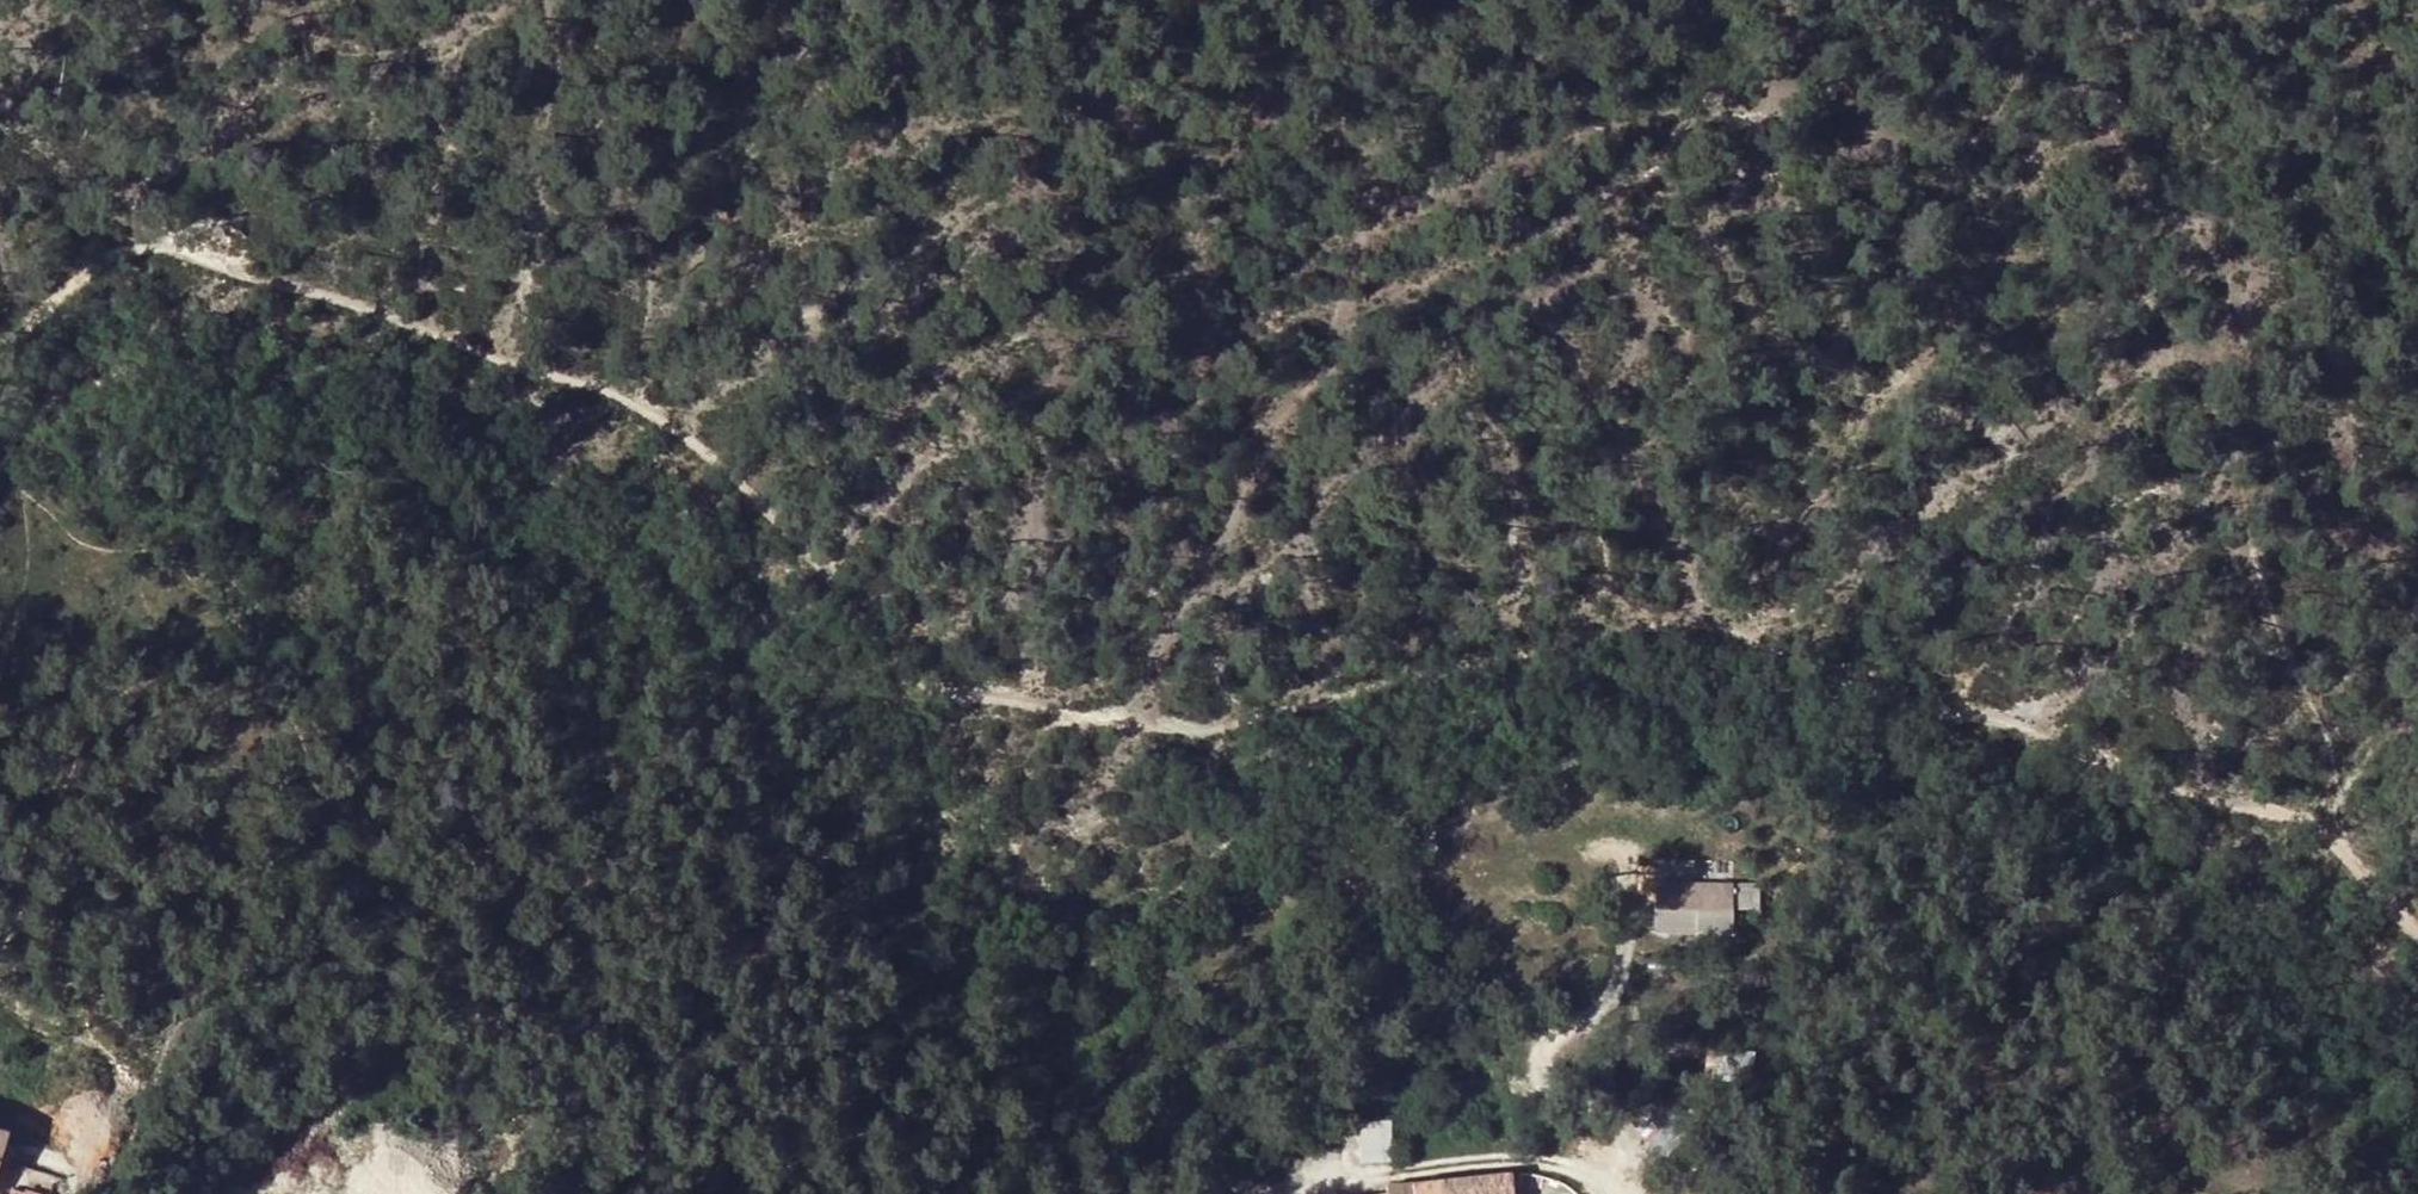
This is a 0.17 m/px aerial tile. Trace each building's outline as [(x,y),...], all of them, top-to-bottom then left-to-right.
[(1670,865),(1672,891),(1749,884),(1746,858),(1670,865)] [(1724,1076),(1755,1082),(1764,1055),(1728,1049),(1724,1076)] [(1364,1119),(1366,1159),(1395,1157),(1393,1117),(1364,1119)] [(0,1134),(0,1167),(9,1136),(0,1134)] [(1511,1176),(1389,1189),(1389,1193),(1513,1193),(1511,1176)]
